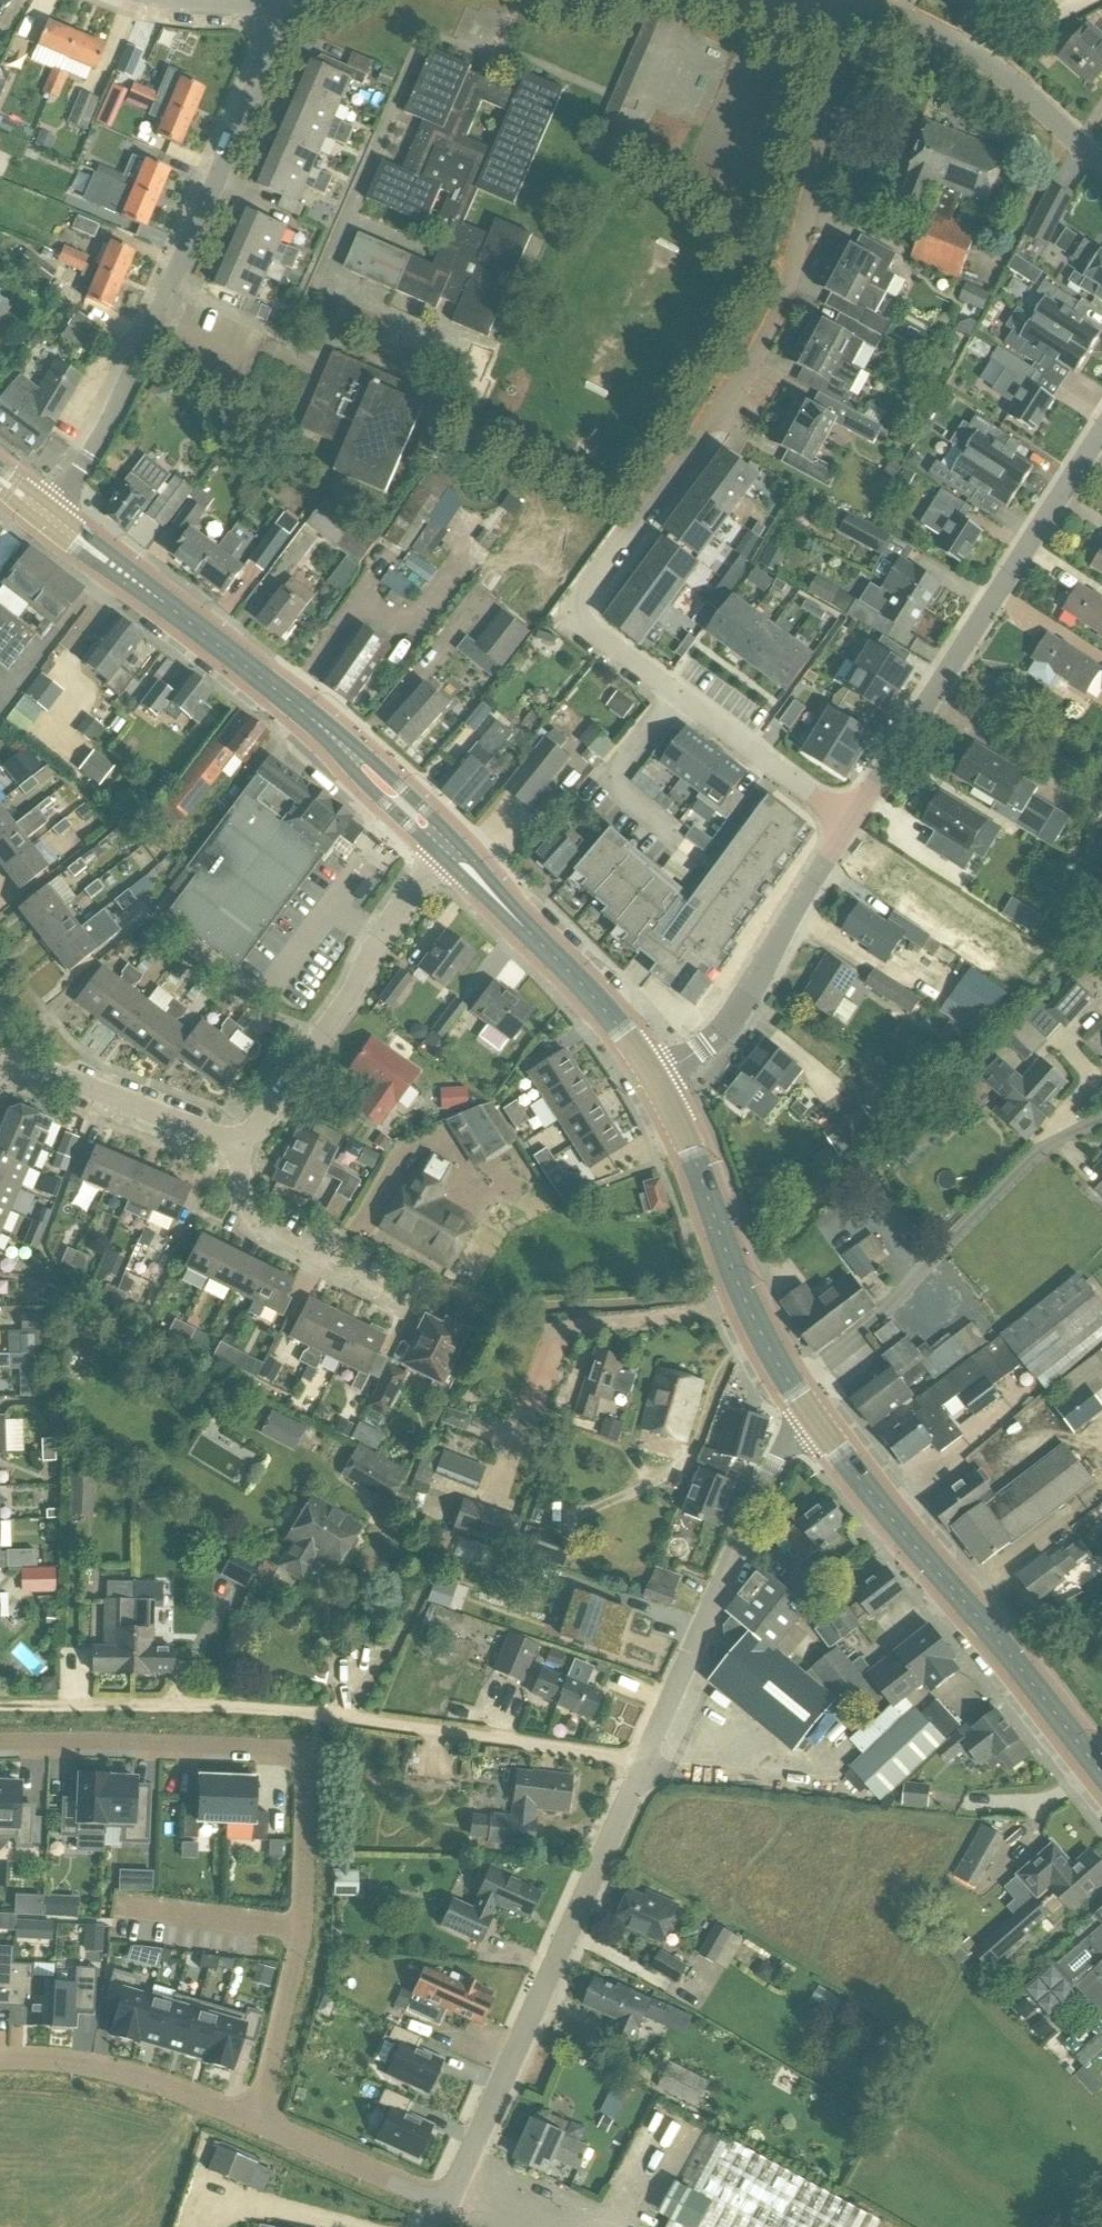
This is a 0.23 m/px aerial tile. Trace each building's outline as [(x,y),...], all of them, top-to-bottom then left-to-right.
[(12,0),(0,0),(0,15),(12,0)] [(66,58),(76,33),(48,21),(37,45),(66,58)] [(1061,58),(1091,84),(1101,72),(1101,34),(1101,35),(1090,24),(1061,58)] [(76,33),(66,58),(94,70),(105,45),(76,33)] [(116,70),(129,76),(131,77),(142,52),(127,45),(116,70)] [(565,91),(566,90),(526,73),(526,74),(527,75),(520,93),(470,72),(472,67),(432,49),(431,51),(433,51),(407,112),(405,111),(405,113),(424,121),(403,171),(385,163),(386,161),(384,161),(367,200),(368,201),(369,199),(425,223),(425,225),(426,226),(443,186),(442,186),(441,187),(423,180),(436,149),(476,166),(462,198),(451,194),(438,224),(450,230),(441,250),(434,247),(430,256),(437,259),(435,266),(411,256),(360,234),(344,270),(397,292),(398,291),(434,307),(433,308),(437,310),(442,299),(460,307),(453,323),(489,338),(491,334),(489,333),(505,298),(506,298),(507,297),(496,292),(505,272),(516,277),(518,273),(516,272),(532,236),(533,237),(534,236),(497,220),(491,236),(464,224),(478,190),(516,206),(516,205),(515,204),(564,91),(565,91)] [(307,76),(302,86),(341,103),(351,80),(364,85),(368,75),(323,55),(316,62),(313,61),(312,65),(307,69),(307,76)] [(52,67),(47,79),(61,85),(67,73),(52,67)] [(11,73),(0,68),(0,98),(11,73)] [(180,78),(168,107),(192,117),(205,89),(180,78)] [(61,85),(47,79),(42,91),(56,97),(61,85)] [(134,83),(131,90),(156,100),(159,93),(146,88),(134,83)] [(293,108),(292,111),(331,128),(341,103),(302,86),(298,97),(293,101),(293,108)] [(131,90),(128,98),(140,103),(153,108),(156,100),(131,90)] [(81,91),(68,122),(85,130),(100,99),(81,91)] [(611,101),(604,117),(616,122),(623,106),(611,101)] [(192,117),(168,107),(156,135),(180,146),(192,117)] [(8,108),(4,118),(34,130),(38,120),(8,108)] [(286,125),(281,135),(320,152),(331,128),(292,111),(291,114),(285,118),(286,125)] [(339,131),(351,136),(355,127),(342,122),(339,131)] [(1008,154),(929,122),(907,176),(910,177),(897,210),(917,219),(930,186),(942,190),(934,212),(930,211),(910,261),(958,280),(978,230),(952,220),(961,198),(986,208),(1008,154)] [(351,136),(339,131),(335,140),(347,146),(351,136)] [(272,157),(271,160),(310,177),(320,152),(281,135),(277,146),(272,150),(272,157)] [(133,188),(158,199),(170,170),(145,160),(133,188)] [(264,174),(260,186),(298,203),(310,177),(271,160),(269,163),(264,168),(264,174)] [(99,166),(96,173),(120,183),(123,176),(111,171),(99,166)] [(317,180),(330,186),(334,176),(321,171),(317,180)] [(330,186),(317,180),(313,189),(326,195),(330,186)] [(158,199),(133,188),(121,217),(145,227),(158,199)] [(1056,229),(1065,212),(1043,201),(1034,218),(1056,229)] [(239,233),(238,236),(277,253),(288,227),(249,210),(244,221),(239,226),(239,233)] [(1067,231),(1056,247),(1067,254),(1080,263),(1092,245),(1079,236),(1078,237),(1067,229),(1066,230),(1067,231)] [(232,250),(227,260),(266,277),(277,253),(238,236),(236,239),(231,243),(232,250)] [(830,263),(888,294),(898,276),(889,271),(898,254),(877,243),(871,255),(843,240),(830,263)] [(110,241),(98,270),(123,281),(135,252),(110,241)] [(64,247),(61,254),(86,265),(89,258),(76,252),(64,247)] [(288,247),(285,256),(297,261),(301,252),(288,247)] [(19,261),(47,284),(57,272),(28,249),(19,261)] [(1004,278),(1013,255),(1000,250),(991,273),(1004,278)] [(61,254),(58,261),(70,267),(82,272),(86,265),(61,254)] [(1086,278),(1076,272),(1070,281),(1101,302),(1101,254),(1086,278)] [(1009,266),(1022,275),(1029,263),(1016,255),(1009,266)] [(297,261),(285,256),(281,265),(293,270),(297,261)] [(255,302),(266,277),(227,260),(223,270),(218,275),(218,282),(216,286),(255,302)] [(879,311),(888,294),(830,263),(818,286),(847,302),(840,314),(860,324),(868,310),(876,314),(878,311),(879,311)] [(110,309),(123,281),(98,270),(86,299),(110,309)] [(1033,317),(1089,353),(1101,332),(1073,314),(1080,303),(1045,281),(1037,293),(1045,298),(1033,317)] [(959,299),(984,311),(991,295),(967,284),(959,299)] [(12,305),(0,297),(0,321),(12,305)] [(263,305),(258,318),(267,322),(273,309),(263,305)] [(95,326),(76,313),(69,324),(87,337),(95,326)] [(802,339),(853,367),(865,344),(877,350),(884,337),(860,324),(840,314),(834,326),(815,316),(802,339)] [(1089,353),(1033,317),(1021,336),(1013,331),(1005,344),(1040,366),(1047,355),(1075,373),(1076,374),(1089,353)] [(862,371),(853,367),(802,339),(790,362),(819,377),(812,389),(840,403),(846,407),(853,394),(850,392),(862,371)] [(934,342),(925,357),(950,371),(959,356),(934,342)] [(999,347),(991,359),(1006,369),(992,390),(1015,405),(1009,414),(1008,414),(1008,415),(1035,432),(1036,432),(1035,431),(1056,400),(1057,399),(1031,383),(1038,371),(999,347)] [(339,355),(319,401),(314,399),(302,428),(346,448),(335,472),(387,494),(425,406),(404,397),(410,384),(335,352),(334,353),(339,355)] [(0,398),(0,425),(35,451),(50,431),(54,426),(53,425),(81,376),(56,361),(39,391),(24,378),(16,378),(0,398)] [(222,391),(217,402),(228,407),(233,396),(222,391)] [(798,397),(786,419),(825,441),(834,423),(872,444),(882,426),(846,407),(840,403),(833,416),(798,397)] [(977,433),(965,452),(1021,488),(1034,467),(1033,467),(1005,449),(1012,438),(977,416),(969,428),(977,433)] [(825,441),(786,419),(774,443),(803,458),(796,470),(829,488),(836,475),(827,470),(829,465),(815,458),(825,441)] [(725,452),(710,472),(744,497),(758,477),(725,452)] [(1021,488),(965,452),(953,471),(937,461),(929,474),(972,501),(979,490),(1007,508),(1008,508),(1021,488)] [(147,457),(133,474),(132,474),(125,483),(124,483),(124,484),(120,481),(111,493),(114,496),(104,510),(104,514),(129,533),(151,503),(158,494),(157,493),(171,475),(147,457)] [(710,472),(696,491),(729,516),(744,497),(710,472)] [(146,516),(164,530),(194,491),(176,477),(146,516)] [(786,483),(781,493),(789,497),(794,487),(786,483)] [(464,484),(455,495),(467,504),(475,494),(464,484)] [(442,501),(420,486),(385,539),(404,551),(423,522),(427,524),(442,501)] [(937,547),(936,548),(964,565),(964,564),(984,532),(984,533),(985,532),(959,515),(967,504),(943,489),(921,523),(943,537),(937,547)] [(696,491),(682,511),(715,535),(729,516),(696,491)] [(508,497),(487,528),(501,537),(522,507),(508,497)] [(327,498),(307,524),(360,564),(380,538),(327,498)] [(173,556),(199,575),(219,549),(193,529),(206,511),(192,500),(186,508),(186,509),(172,529),(185,539),(173,556)] [(682,511),(667,531),(700,555),(715,535),(682,511)] [(276,525),(291,536),(299,524),(285,513),(276,525)] [(850,513),(840,532),(881,554),(891,535),(850,513)] [(758,523),(752,533),(760,538),(766,528),(758,523)] [(276,525),(258,550),(252,558),(266,569),(291,537),(276,525)] [(485,530),(476,541),(490,551),(498,540),(485,530)] [(752,533),(749,531),(742,541),(753,550),(760,538),(752,533)] [(219,549),(199,575),(225,595),(245,568),(231,558),(242,543),(230,534),(219,549)] [(665,540),(650,561),(684,585),(699,565),(665,540)] [(0,589),(0,664),(8,670),(35,635),(42,640),(53,626),(54,627),(82,590),(30,549),(18,565),(2,585),(3,586),(0,589)] [(1094,565),(1101,570),(1101,551),(1094,565)] [(902,560),(887,584),(925,608),(932,598),(936,601),(944,589),(939,586),(941,584),(915,568),(902,560)] [(650,561),(636,580),(670,604),(674,608),(688,588),(684,585),(650,561)] [(756,569),(748,579),(766,593),(774,582),(756,569)] [(735,573),(728,582),(736,587),(743,578),(735,573)] [(816,578),(808,592),(850,616),(858,602),(816,578)] [(292,579),(260,621),(282,639),(282,638),(286,641),(297,627),(293,624),(315,596),(292,579)] [(778,579),(773,587),(783,593),(788,585),(778,579)] [(636,580),(622,599),(655,624),(670,604),(636,580)] [(728,582),(722,591),(729,597),(736,587),(728,582)] [(873,586),(862,603),(909,633),(925,608),(887,584),(882,592),(873,586)] [(1065,609),(1101,633),(1100,635),(1101,637),(1101,600),(1080,586),(1065,609)] [(709,632),(729,647),(754,613),(734,598),(709,632)] [(622,599),(607,619),(641,644),(655,624),(622,599)] [(807,601),(802,609),(812,615),(817,607),(807,601)] [(711,605),(704,615),(712,620),(719,611),(711,605)] [(817,607),(812,615),(822,621),(827,613),(817,607)] [(850,616),(863,624),(867,616),(854,608),(850,616)] [(503,612),(475,648),(502,671),(532,635),(527,632),(503,612)] [(749,661),(773,627),(754,613),(729,647),(749,661)] [(130,655),(144,638),(117,617),(94,646),(95,646),(83,661),(99,673),(108,681),(105,684),(120,696),(134,677),(121,667),(130,655)] [(773,627),(749,661),(768,675),(793,642),(773,627)] [(351,640),(321,682),(352,703),(382,661),(390,650),(380,643),(369,635),(359,629),(351,640)] [(690,634),(683,644),(690,649),(697,640),(690,634)] [(1051,689),(1060,675),(1071,682),(1070,685),(1085,694),(1101,668),(1096,664),(1095,665),(1086,659),(1087,658),(1049,635),(1034,659),(1037,661),(1028,674),(1051,689)] [(884,637),(877,648),(872,645),(859,667),(900,692),(913,670),(906,666),(912,655),(884,637)] [(813,656),(793,642),(768,675),(788,690),(813,656)] [(683,644),(676,653),(683,659),(690,649),(683,644)] [(859,667),(846,688),(850,691),(843,702),(872,720),(879,708),(886,713),(900,692),(859,667)] [(213,691),(189,673),(173,694),(158,683),(141,706),(156,718),(162,710),(176,721),(181,713),(190,720),(192,718),(199,723),(209,710),(202,705),(213,691)] [(41,675),(24,698),(47,714),(63,693),(41,675)] [(414,698),(390,725),(413,746),(437,719),(450,705),(444,699),(429,686),(427,684),(414,698)] [(593,718),(568,691),(559,699),(584,726),(593,718)] [(617,691),(606,707),(623,720),(635,704),(621,694),(617,691)] [(791,730),(798,719),(806,709),(796,701),(788,711),(780,722),(791,730)] [(488,718),(494,711),(483,702),(477,709),(465,723),(476,732),(488,718)] [(865,731),(872,720),(843,702),(836,713),(832,711),(819,732),(859,757),(872,736),(865,731)] [(268,734),(239,712),(217,741),(215,740),(167,801),(186,816),(233,756),(245,765),(268,734)] [(90,742),(103,725),(88,714),(75,731),(90,742)] [(498,722),(480,743),(487,749),(495,756),(513,734),(498,722)] [(591,724),(578,740),(589,749),(602,761),(616,746),(616,745),(591,724)] [(672,731),(653,756),(663,763),(683,778),(707,745),(687,730),(684,734),(681,738),(672,731)] [(846,779),(859,757),(819,732),(805,753),(846,779)] [(553,779),(570,758),(551,743),(554,739),(550,736),(547,740),(545,738),(536,750),(527,743),(520,752),(530,760),(505,792),(528,810),(553,779)] [(1039,787),(1029,781),(1025,778),(1027,773),(978,742),(971,754),(967,751),(959,765),(963,767),(958,775),(1011,807),(1005,817),(992,809),(992,811),(1038,839),(1053,847),(1071,817),(1056,808),(1054,812),(1032,798),(1039,787)] [(469,756),(440,789),(468,814),(497,781),(484,769),(495,756),(487,749),(480,743),(469,756)] [(702,792),(726,759),(707,745),(683,778),(702,792)] [(93,751),(78,770),(99,787),(114,768),(93,751)] [(8,774),(21,764),(15,756),(2,767),(8,774)] [(351,818),(270,757),(269,757),(186,869),(195,876),(166,914),(238,969),(338,835),(351,845),(357,838),(363,830),(350,820),(351,818)] [(746,774),(726,759),(702,792),(697,799),(728,821),(745,797),(735,789),(746,774)] [(153,774),(155,788),(171,785),(169,772),(153,774)] [(19,788),(25,795),(38,785),(32,777),(19,788)] [(660,806),(668,798),(661,792),(654,800),(660,806)] [(987,821),(941,793),(923,822),(947,837),(938,853),(964,869),(975,852),(969,849),(987,821)] [(648,958),(658,966),(651,974),(677,993),(696,1007),(713,983),(732,958),(726,953),(745,926),(738,921),(746,910),(753,915),(765,899),(758,894),(766,883),(774,888),(786,871),(779,866),(787,855),(794,860),(807,843),(800,838),(807,828),(809,826),(771,797),(771,798),(770,797),(688,907),(696,913),(673,945),(657,933),(668,921),(676,911),(685,900),(627,850),(631,845),(612,829),(575,872),(577,873),(577,872),(588,881),(582,887),(598,900),(608,909),(603,915),(618,928),(618,927),(628,936),(623,942),(638,955),(641,952),(648,958)] [(36,808),(42,816),(55,806),(49,798),(36,808)] [(668,798),(660,806),(667,812),(674,803),(668,798)] [(14,826),(0,809),(0,837),(14,826)] [(52,829),(58,837),(72,827),(65,819),(52,829)] [(3,870),(31,847),(14,826),(0,837),(0,866),(3,870)] [(557,877),(580,852),(579,851),(586,843),(571,830),(564,837),(559,832),(536,857),(539,861),(539,865),(543,868),(547,868),(557,877)] [(714,845),(706,839),(699,849),(707,855),(714,845)] [(31,847),(3,870),(20,891),(48,869),(31,847)] [(67,870),(73,877),(86,867),(81,860),(67,870)] [(913,919),(924,901),(927,896),(885,868),(870,891),(912,919),(913,919)] [(307,891),(321,897),(328,878),(314,873),(307,891)] [(90,899),(103,889),(98,881),(84,891),(90,899)] [(970,900),(945,884),(936,898),(960,914),(970,900)] [(35,930),(63,908),(46,887),(18,909),(35,930)] [(122,911),(136,900),(128,890),(114,901),(122,911)] [(860,906),(843,931),(871,949),(869,953),(885,964),(904,936),(922,949),(931,935),(895,912),(887,924),(860,906)] [(63,908),(35,930),(52,952),(80,929),(63,908)] [(104,910),(80,929),(52,952),(69,973),(97,951),(96,950),(120,931),(104,910)] [(145,949),(154,936),(140,927),(132,939),(145,949)] [(446,931),(418,967),(444,986),(456,970),(462,974),(476,955),(470,951),(471,950),(446,931)] [(858,976),(827,956),(817,972),(818,973),(803,997),(832,1016),(858,976)] [(98,1018),(135,970),(128,964),(122,972),(121,977),(119,980),(102,967),(76,1001),(98,1018)] [(971,969),(948,1003),(985,1027),(1008,994),(971,969)] [(98,1018),(120,1036),(147,1001),(130,988),(133,985),(137,984),(143,976),(135,970),(98,1018)] [(401,971),(379,999),(390,1007),(411,979),(401,971)] [(922,1002),(906,992),(875,971),(867,983),(914,1014),(922,1002)] [(533,1012),(493,982),(471,1012),(488,1024),(489,1023),(512,1040),(533,1012)] [(1035,1012),(1007,1040),(1028,1060),(1062,1023),(1068,1028),(1083,1011),(1080,1008),(1089,997),(1072,983),(1049,1009),(1042,1003),(1035,1012)] [(143,1053),(180,1004),(172,998),(166,1007),(166,1011),(163,1014),(147,1001),(120,1036),(143,1053)] [(443,1039),(467,1007),(456,999),(432,1030),(443,1039)] [(176,1056),(191,1035),(175,1022),(177,1019),(181,1018),(187,1010),(180,1004),(143,1053),(165,1070),(176,1056)] [(198,1073),(235,1024),(228,1018),(221,1027),(221,1031),(219,1034),(202,1021),(191,1035),(176,1056),(198,1073)] [(235,1024),(198,1073),(221,1090),(247,1056),(230,1043),(232,1039),(236,1038),(243,1030),(235,1024)] [(348,1068),(372,1085),(356,1108),(378,1123),(394,1100),(395,1101),(417,1070),(370,1036),(348,1068)] [(745,1071),(724,1097),(743,1112),(747,1108),(764,1086),(771,1092),(777,1084),(787,1092),(794,1083),(804,1070),(767,1040),(751,1059),(748,1058),(744,1063),(745,1067),(743,1070),(745,1071)] [(543,1096),(580,1073),(564,1049),(528,1073),(543,1096)] [(997,1112),(1012,1125),(1026,1139),(1038,1126),(1039,1127),(1054,1110),(1046,1103),(1067,1081),(1044,1060),(1023,1082),(998,1060),(983,1077),(1008,1099),(997,1112)] [(559,1120),(595,1097),(580,1073),(543,1096),(559,1120)] [(467,1088),(441,1089),(441,1110),(468,1108),(467,1088)] [(574,1144),(610,1121),(595,1097),(559,1120),(574,1144)] [(522,1110),(516,1101),(503,1109),(509,1118),(522,1110)] [(509,1132),(490,1103),(461,1114),(484,1149),(509,1132)] [(2,1128),(42,1145),(53,1121),(19,1107),(9,1111),(2,1128)] [(509,1118),(516,1128),(528,1120),(522,1110),(509,1118)] [(610,1121),(574,1144),(589,1168),(625,1145),(610,1121)] [(842,1124),(826,1133),(840,1157),(855,1148),(842,1124)] [(28,1167),(32,1169),(42,1145),(2,1128),(0,1132),(0,1154),(28,1167)] [(285,1154),(324,1173),(336,1148),(297,1128),(285,1154)] [(104,1191),(119,1157),(95,1147),(81,1181),(104,1191)] [(546,1148),(533,1156),(540,1166),(552,1157),(546,1148)] [(19,1188),(28,1167),(0,1154),(0,1180),(19,1188)] [(324,1173),(285,1154),(272,1180),(311,1199),(324,1173)] [(62,1156),(57,1168),(66,1171),(70,1159),(62,1156)] [(119,1157),(104,1191),(127,1201),(142,1167),(119,1157)] [(552,1157),(540,1166),(546,1175),(559,1167),(552,1157)] [(127,1201),(123,1211),(146,1221),(150,1211),(151,1211),(166,1177),(142,1167),(127,1201)] [(347,1172),(341,1182),(355,1190),(361,1181),(347,1172)] [(439,1199),(444,1189),(414,1172),(381,1227),(449,1267),(476,1221),(439,1199)] [(166,1177),(151,1211),(174,1222),(189,1188),(166,1177)] [(54,1178),(48,1195),(56,1198),(62,1181),(54,1178)] [(10,1209),(19,1188),(0,1180),(0,1205),(10,1209)] [(664,1207),(658,1181),(645,1184),(647,1193),(639,1195),(644,1212),(664,1207)] [(341,1182),(335,1192),(349,1200),(355,1190),(341,1182)] [(10,1209),(0,1205),(0,1232),(10,1209)] [(903,1243),(911,1237),(898,1218),(890,1224),(903,1243)] [(47,1226),(46,1226),(32,1220),(22,1244),(37,1250),(38,1246),(47,1226)] [(67,1248),(61,1263),(71,1267),(78,1253),(77,1253),(85,1235),(77,1231),(69,1249),(67,1248)] [(207,1280),(224,1246),(201,1235),(184,1268),(207,1280)] [(224,1246),(207,1280),(230,1291),(247,1258),(224,1246)] [(857,1246),(843,1256),(861,1279),(875,1269),(857,1246)] [(78,1253),(71,1267),(82,1272),(88,1257),(78,1253)] [(230,1291),(253,1302),(270,1269),(247,1258),(230,1291)] [(253,1302),(248,1313),(259,1318),(264,1308),(276,1314),(282,1317),(291,1299),(285,1296),(293,1280),(270,1269),(253,1302)] [(1002,1336),(1036,1378),(1101,1325),(1101,1304),(1078,1274),(1002,1336)] [(793,1322),(816,1351),(873,1307),(850,1276),(816,1302),(804,1287),(783,1303),(796,1320),(793,1322)] [(109,1304),(116,1290),(106,1285),(99,1299),(109,1304)] [(48,1286),(41,1299),(53,1305),(60,1291),(48,1286)] [(116,1290),(109,1304),(120,1309),(127,1295),(116,1290)] [(298,1362),(307,1366),(334,1311),(309,1298),(289,1337),(309,1346),(307,1350),(303,1352),(298,1362)] [(340,1361),(359,1323),(334,1311),(307,1366),(301,1378),(310,1382),(320,1360),(320,1356),(321,1352),(340,1361)] [(39,1316),(21,1316),(22,1329),(39,1329),(39,1316)] [(178,1339),(185,1325),(174,1319),(167,1333),(178,1339)] [(404,1363),(441,1381),(465,1331),(447,1322),(444,1328),(427,1320),(404,1363)] [(359,1323),(340,1361),(359,1370),(350,1387),(360,1392),(369,1375),(366,1374),(385,1336),(382,1334),(384,1331),(371,1324),(369,1328),(359,1323)] [(185,1325),(178,1339),(188,1344),(195,1330),(185,1325)] [(888,1364),(848,1394),(873,1427),(914,1396),(900,1378),(921,1362),(935,1380),(968,1354),(955,1337),(934,1353),(927,1343),(918,1350),(906,1334),(880,1354),(888,1364)] [(21,1354),(34,1353),(33,1336),(20,1336),(21,1354)] [(1001,1395),(994,1387),(1023,1364),(1016,1356),(1001,1336),(947,1377),(960,1394),(976,1416),(1001,1395)] [(213,1356),(223,1362),(230,1347),(220,1342),(213,1356)] [(240,1353),(230,1347),(223,1362),(233,1367),(240,1353)] [(596,1349),(583,1391),(599,1396),(599,1397),(610,1401),(614,1389),(629,1394),(635,1376),(620,1371),(624,1358),(596,1349)] [(1074,1432),(1101,1410),(1101,1350),(1061,1382),(1072,1396),(1056,1408),(1074,1432)] [(9,1367),(9,1354),(0,1355),(0,1368),(9,1367)] [(249,1356),(242,1370),(257,1378),(264,1364),(249,1356)] [(273,1383),(282,1365),(268,1358),(259,1376),(273,1383)] [(367,1407),(384,1415),(404,1374),(387,1366),(367,1407)] [(686,1442),(704,1381),(660,1368),(642,1429),(686,1442)] [(599,1396),(583,1391),(576,1413),(592,1418),(599,1397),(599,1396)] [(884,1440),(883,1441),(901,1463),(903,1461),(904,1463),(919,1451),(925,1451),(931,1446),(932,1442),(941,1453),(963,1436),(942,1408),(929,1391),(917,1400),(923,1408),(913,1416),(913,1415),(884,1437),(886,1439),(884,1440)] [(1042,1392),(984,1434),(1003,1459),(1019,1447),(1008,1431),(1048,1401),(1042,1392)] [(733,1457),(757,1464),(769,1420),(732,1410),(720,1453),(704,1448),(699,1460),(728,1472),(733,1457)] [(28,1444),(26,1411),(6,1411),(8,1445),(28,1444)] [(241,1465),(255,1444),(214,1418),(200,1439),(241,1465)] [(604,1418),(600,1435),(618,1440),(622,1423),(604,1418)] [(382,1437),(358,1424),(350,1439),(374,1451),(382,1437)] [(42,1452),(55,1452),(55,1439),(41,1439),(42,1452)] [(413,1480),(415,1481),(429,1486),(434,1474),(476,1491),(486,1467),(428,1444),(413,1480)] [(1012,1544),(1062,1506),(1094,1481),(1065,1444),(995,1498),(985,1483),(989,1480),(981,1469),(976,1473),(975,1471),(931,1505),(951,1531),(954,1529),(981,1565),(989,1560),(1011,1542),(1012,1544)] [(340,1476),(389,1505),(407,1474),(359,1445),(340,1476)] [(42,1452),(42,1461),(56,1461),(55,1452),(42,1452)] [(736,1484),(701,1470),(684,1512),(719,1526),(720,1524),(725,1526),(731,1512),(726,1510),(736,1484)] [(69,1495),(68,1516),(93,1517),(93,1496),(94,1475),(69,1474),(69,1495)] [(302,1582),(317,1559),(337,1571),(362,1527),(311,1497),(306,1506),(287,1541),(294,1545),(280,1568),(302,1582)] [(829,1498),(820,1506),(819,1507),(799,1523),(783,1536),(803,1563),(820,1549),(822,1552),(841,1537),(836,1531),(847,1523),(838,1512),(839,1506),(836,1502),(831,1502),(829,1498)] [(465,1500),(455,1528),(497,1544),(511,1548),(521,1521),(507,1516),(465,1500)] [(60,1509),(46,1510),(47,1519),(60,1519),(60,1509)] [(446,1551),(453,1536),(437,1529),(430,1544),(446,1551)] [(573,1543),(539,1530),(530,1555),(563,1568),(573,1543)] [(1038,1601),(1066,1580),(1064,1578),(1078,1567),(1064,1548),(1050,1559),(1048,1557),(1021,1578),(1038,1601)] [(36,1550),(6,1551),(6,1567),(37,1566),(36,1550)] [(220,1576),(246,1590),(259,1567),(233,1552),(220,1576)] [(675,1594),(682,1577),(656,1567),(645,1597),(670,1607),(675,1594)] [(55,1590),(54,1568),(30,1568),(30,1591),(55,1590)] [(845,1607),(829,1619),(815,1631),(829,1649),(844,1638),(844,1639),(860,1626),(859,1625),(872,1615),(874,1618),(906,1593),(887,1569),(868,1584),(865,1580),(853,1589),(856,1593),(855,1594),(861,1602),(849,1612),(845,1607)] [(716,1676),(710,1684),(794,1752),(836,1701),(776,1651),(809,1610),(783,1588),(762,1570),(727,1612),(733,1617),(725,1626),(726,1635),(741,1647),(740,1648),(716,1676)] [(796,1571),(783,1588),(809,1610),(823,1593),(796,1571)] [(436,1577),(427,1604),(448,1611),(456,1584),(436,1577)] [(113,1675),(133,1675),(134,1630),(135,1600),(131,1600),(131,1584),(105,1584),(105,1648),(94,1648),(94,1674),(113,1674),(113,1675)] [(562,1637),(617,1654),(631,1612),(576,1594),(562,1637)] [(135,1600),(134,1630),(133,1675),(173,1676),(173,1648),(153,1648),(153,1630),(154,1600),(135,1600)] [(163,1601),(164,1617),(181,1617),(180,1601),(163,1601)] [(457,1636),(463,1617),(436,1608),(430,1627),(457,1636)] [(930,1625),(868,1674),(895,1707),(925,1684),(932,1692),(960,1670),(953,1661),(957,1659),(930,1625)] [(537,1645),(516,1638),(507,1635),(494,1673),(524,1684),(537,1645)] [(837,1647),(811,1668),(827,1688),(853,1667),(837,1647)] [(551,1648),(545,1663),(560,1669),(566,1654),(551,1648)] [(619,1656),(616,1666),(638,1674),(642,1664),(619,1656)] [(853,1667),(827,1688),(843,1708),(869,1687),(853,1667)] [(533,1696),(556,1706),(590,1720),(601,1694),(568,1679),(567,1680),(544,1670),(533,1696)] [(916,1708),(848,1766),(879,1799),(947,1741),(945,1739),(960,1725),(936,1699),(921,1713),(916,1708)] [(1020,1739),(998,1710),(989,1717),(975,1728),(970,1722),(959,1732),(960,1733),(939,1751),(948,1763),(967,1748),(982,1766),(987,1763),(992,1769),(1003,1760),(1011,1771),(1031,1755),(1019,1740),(1020,1739)] [(512,1807),(529,1809),(568,1814),(573,1777),(517,1770),(512,1807)] [(107,1776),(105,1835),(106,1835),(106,1828),(122,1829),(122,1842),(148,1843),(149,1809),(135,1808),(136,1784),(136,1779),(131,1779),(132,1774),(113,1774),(113,1778),(108,1778),(108,1776),(107,1776)] [(63,1807),(62,1836),(77,1837),(77,1834),(105,1835),(107,1776),(79,1775),(78,1798),(78,1808),(63,1807)] [(226,1823),(228,1777),(200,1776),(198,1810),(185,1809),(183,1837),(198,1838),(199,1822),(226,1823)] [(228,1777),(226,1823),(253,1824),(252,1840),(267,1841),(268,1813),(254,1812),(256,1778),(228,1777)] [(17,1839),(17,1848),(32,1848),(33,1814),(19,1813),(19,1804),(20,1784),(16,1784),(16,1779),(0,1778),(0,1838),(17,1839)] [(930,1788),(906,1785),(904,1803),(928,1806),(930,1788)] [(491,1815),(487,1842),(533,1847),(536,1821),(491,1815)] [(1004,1837),(985,1826),(956,1876),(975,1887),(1004,1837)] [(1018,1875),(1037,1897),(1073,1865),(1054,1843),(1018,1875)] [(1073,1865),(1037,1897),(973,1953),(987,1969),(1057,1908),(1061,1913),(1069,1906),(1073,1911),(1101,1886),(1101,1864),(1090,1850),(1073,1865)] [(479,1896),(473,1908),(453,1899),(441,1926),(479,1943),(497,1904),(527,1918),(539,1892),(509,1879),(511,1875),(491,1866),(489,1869),(479,1869),(475,1880),(482,1886),(478,1896),(479,1896)] [(153,1870),(138,1870),(137,1890),(152,1891),(153,1870)] [(333,1898),(358,1898),(359,1872),(333,1871),(333,1898)] [(618,1924),(664,1942),(678,1904),(656,1896),(654,1901),(630,1892),(618,1924)] [(62,1896),(45,1895),(44,1914),(61,1915),(62,1896)] [(1101,1921),(1081,1939),(1101,1962),(1101,1912),(1097,1917),(1101,1921)] [(0,1913),(0,1929),(15,1930),(16,1914),(0,1913)] [(30,1922),(16,1921),(15,1939),(29,1939),(30,1922)] [(700,1954),(714,1962),(716,1963),(732,1933),(717,1925),(700,1954)] [(85,1949),(102,1950),(103,1926),(86,1926),(85,1949)] [(976,1949),(960,1930),(945,1942),(961,1961),(976,1949)] [(11,2009),(14,1963),(13,1963),(14,1947),(0,1946),(0,2008),(11,2009)] [(162,1949),(160,1963),(169,1964),(171,1950),(162,1949)] [(691,1967),(663,1952),(655,1966),(683,1982),(691,1967)] [(201,1954),(199,1968),(208,1969),(210,1955),(201,1954)] [(210,1955),(208,1969),(217,1970),(219,1956),(210,1955)] [(14,1963),(11,2009),(29,2010),(28,2026),(51,2028),(54,1978),(33,1977),(34,1964),(14,1963)] [(1084,1980),(1101,1999),(1101,1963),(1084,1980)] [(54,1978),(51,2028),(74,2029),(75,2013),(94,2014),(97,1968),(76,1967),(75,1984),(55,1983),(55,1978),(54,1978)] [(415,1988),(405,2008),(433,2021),(439,2006),(480,2024),(491,1998),(494,1992),(480,1986),(465,1979),(462,1985),(458,1984),(458,1985),(445,1979),(446,1978),(434,1973),(424,1968),(421,1974),(415,1988)] [(115,1971),(107,1999),(120,2003),(111,2036),(137,2043),(150,1998),(135,1994),(140,1979),(115,1971)] [(588,1993),(585,2000),(587,2004),(586,2007),(617,2020),(611,2034),(635,2043),(647,2012),(652,2000),(633,1992),(620,1986),(619,1990),(597,1980),(592,1992),(588,1993)] [(150,1998),(137,2043),(138,2043),(139,2039),(161,2045),(176,1994),(171,1993),(168,2003),(150,1998)] [(176,1994),(161,2045),(184,2052),(199,2001),(176,1994)] [(652,2000),(647,2012),(663,2019),(668,2007),(652,2000)] [(199,2001),(184,2052),(206,2059),(205,2062),(206,2063),(222,2008),(199,2001)] [(222,2008),(206,2063),(231,2070),(241,2038),(255,2042),(263,2014),(248,2010),(247,2015),(222,2008)] [(396,2042),(386,2064),(411,2076),(408,2084),(428,2093),(442,2061),(415,2048),(419,2037),(394,2025),(388,2038),(396,2042)] [(1092,2040),(1075,2057),(1085,2067),(1101,2050),(1092,2040)] [(711,2084),(671,2063),(659,2087),(699,2107),(711,2084)] [(1094,2076),(1085,2067),(1083,2066),(1074,2075),(1085,2085),(1094,2076)] [(624,2107),(633,2077),(618,2073),(610,2103),(624,2107)] [(385,2089),(378,2103),(391,2109),(380,2132),(401,2141),(398,2149),(417,2158),(432,2126),(405,2114),(411,2101),(385,2089)] [(544,2125),(534,2120),(517,2158),(548,2172),(554,2157),(580,2169),(589,2147),(564,2136),(569,2123),(549,2114),(544,2125)] [(881,2222),(718,2133),(688,2188),(676,2182),(659,2212),(672,2219),(667,2226),(878,2226),(881,2222)] [(215,2148),(205,2171),(244,2188),(255,2164),(215,2148)]
